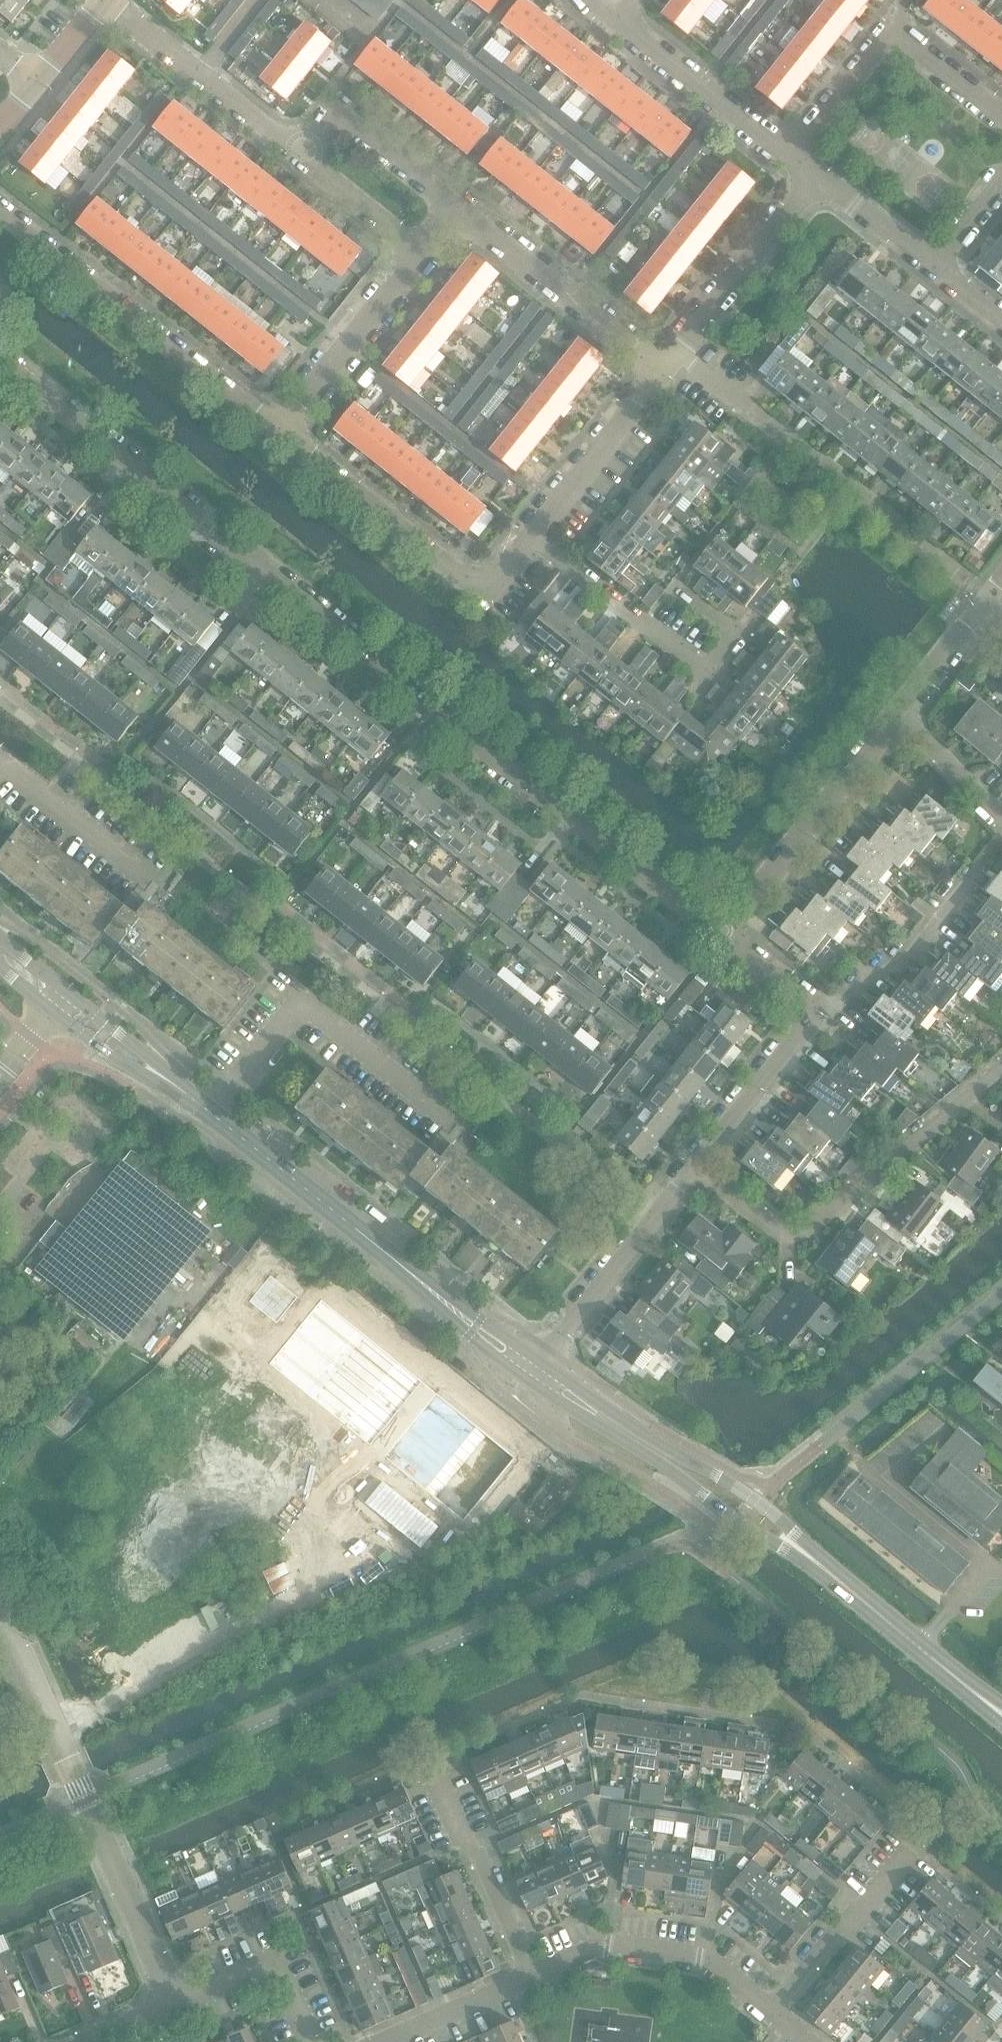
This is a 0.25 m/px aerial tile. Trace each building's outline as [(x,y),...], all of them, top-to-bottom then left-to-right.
[(28,4),(23,0),(0,0),(0,14),(12,24),(28,4)] [(193,0),(161,0),(181,16),(193,0)] [(220,16),(228,22),(243,4),(237,0),(232,0),(220,16)] [(258,18),(266,24),(281,5),(275,0),(272,0),(258,18)] [(368,14),(379,0),(364,0),(359,6),(368,14)] [(391,0),(379,0),(368,14),(378,21),(394,2),(391,0)] [(425,17),(432,9),(421,0),(409,0),(407,2),(425,17)] [(490,14),(501,0),(472,0),(490,14)] [(521,40),(542,14),(524,0),(522,0),(502,25),(521,40)] [(702,18),(680,0),(674,0),(662,16),(687,37),(702,18)] [(702,18),(716,0),(680,0),(702,18)] [(741,19),(748,24),(763,5),(756,0),(741,19)] [(769,10),(776,15),(788,0),(777,0),(769,10)] [(815,16),(841,36),(856,18),(834,0),(828,0),(815,16)] [(856,18),(870,0),(834,0),(856,18)] [(942,25),(962,0),(931,0),(923,10),(942,25)] [(961,40),(981,14),(963,0),(962,0),(942,25),(961,40)] [(425,17),(444,32),(451,24),(432,9),(425,17)] [(769,10),(754,28),(761,34),(776,15),(769,10)] [(528,45),(539,54),(560,28),(542,14),(521,40),(522,41),(528,45)] [(961,40),(979,54),(1000,29),(981,14),(961,40)] [(212,43),(228,22),(220,16),(204,36),(212,43)] [(815,16),(801,35),(826,55),(841,36),(815,16)] [(258,18),(244,36),(251,42),(266,24),(258,18)] [(741,19),(728,34),(735,40),(748,24),(741,19)] [(305,23),(290,43),(316,63),(331,44),(305,23)] [(470,40),(451,24),(444,32),(464,48),(470,40)] [(329,34),(327,35),(334,40),(340,33),(333,28),(329,34)] [(539,54),(557,69),(578,43),(560,28),(539,54)] [(754,28),(739,46),(746,52),(761,34),(754,28)] [(998,69),(1001,64),(1001,31),(1000,29),(979,54),(998,69)] [(721,58),(735,40),(728,34),(714,52),(721,58)] [(801,35),(786,54),(812,74),(826,55),(801,35)] [(236,61),(251,42),(244,36),(228,55),(236,61)] [(356,66),(374,81),(395,55),(376,40),(356,66)] [(522,41),(503,65),(513,74),(519,67),(514,63),(528,45),(522,41)] [(290,43),(276,61),(302,81),(316,63),(290,43)] [(557,69),(576,84),(597,58),(578,43),(557,69)] [(731,71),(746,52),(739,46),(724,65),(731,71)] [(476,57),(495,72),(501,64),(483,49),(482,49),(476,57)] [(111,52),(95,72),(120,92),(136,72),(111,52)] [(786,54),(771,72),(797,92),(812,74),(786,54)] [(374,81),(392,95),(413,69),(395,55),(374,81)] [(576,84),(594,99),(615,73),(597,58),(576,84)] [(287,100),(302,81),(276,61),(261,80),(287,100)] [(495,72),(513,86),(519,79),(513,74),(503,65),(501,64),(495,72)] [(392,95),(411,109),(431,84),(413,69),(392,95)] [(95,72),(80,90),(105,110),(120,92),(95,72)] [(782,112),(797,92),(771,72),(756,91),(782,112)] [(594,99),(613,114),(633,88),(615,73),(594,99)] [(470,76),(463,86),(468,90),(476,80),(470,76)] [(411,109),(429,124),(449,99),(431,84),(411,109)] [(613,114),(631,129),(652,103),(633,88),(613,114)] [(80,90),(65,109),(90,129),(105,110),(80,90)] [(159,92),(144,111),(152,118),(167,99),(159,92)] [(429,124),(447,138),(467,113),(449,99),(429,124)] [(154,128),(173,144),(194,118),(175,103),(154,128)] [(631,129),(649,144),(670,118),(652,103),(631,129)] [(83,138),(90,129),(65,109),(50,128),(75,148),(76,147),(81,152),(89,143),(83,138)] [(152,118),(144,111),(129,130),(138,136),(152,118)] [(447,138),(465,153),(486,128),(467,113),(447,138)] [(173,144),(192,159),(213,133),(194,118),(173,144)] [(689,133),(670,118),(649,144),(668,159),(689,133)] [(481,165),(484,167),(504,142),(502,140),(506,135),(491,123),(486,128),(465,153),(469,156),(474,148),(486,158),(481,165)] [(568,131),(587,146),(593,138),(575,123),(568,131)] [(50,128),(36,146),(61,166),(75,148),(50,128)] [(129,130),(115,148),(123,155),(138,136),(129,130)] [(192,159),(211,174),(231,148),(213,133),(192,159)] [(587,146),(605,161),(611,153),(593,138),(587,146)] [(696,139),(680,159),(687,164),(703,145),(696,139)] [(484,167),(502,182),(522,157),(504,142),(484,167)] [(46,185),(61,166),(36,146),(20,165),(46,185)] [(705,146),(701,151),(708,156),(712,151),(705,146)] [(115,148),(100,167),(108,174),(123,155),(115,148)] [(211,174),(229,188),(250,163),(231,148),(211,174)] [(578,162),(596,176),(602,168),(584,153),(578,162)] [(605,161),(624,176),(630,168),(611,153),(605,161)] [(128,161),(147,177),(153,169),(134,154),(128,161)] [(99,166),(85,155),(80,161),(94,172),(99,166)] [(502,182),(520,196),(540,171),(522,157),(502,182)] [(688,165),(687,164),(680,159),(666,177),(673,183),(688,165)] [(229,188),(248,203),(268,178),(250,163),(229,188)] [(729,164),(713,184),(739,205),(755,185),(729,164)] [(86,185),(94,192),(108,174),(100,167),(86,185)] [(117,175),(137,191),(143,183),(123,168),(117,175)] [(649,184),(630,168),(624,176),(643,192),(649,184)] [(147,177),(166,191),(172,184),(153,169),(147,177)] [(520,196),(538,211),(558,186),(540,171),(520,196)] [(248,203),(267,218),(287,193),(268,178),(248,203)] [(589,184),(586,188),(591,192),(599,183),(594,179),(589,184)] [(639,197),(621,182),(614,191),(632,205),(639,197)] [(166,191),(185,206),(190,199),(172,184),(166,191)] [(713,184),(698,203),(724,223),(739,205),(713,184)] [(79,211),(94,192),(86,185),(71,204),(79,211)] [(538,211),(556,226),(576,200),(558,186),(538,211)] [(267,218),(285,233),(306,207),(287,193),(267,218)] [(157,206),(176,222),(182,214),(163,199),(157,206)] [(185,206),(203,221),(209,214),(190,199),(185,206)] [(77,225),(97,241),(117,216),(97,200),(77,225)] [(556,226),(575,240),(595,215),(576,200),(556,226)] [(698,203),(683,221),(709,242),(724,223),(698,203)] [(154,205),(150,211),(155,215),(159,209),(154,205)] [(285,233),(304,248),(324,222),(306,207),(285,233)] [(176,222),(195,237),(201,230),(182,214),(176,222)] [(613,230),(595,215),(575,240),(594,255),(613,230)] [(127,224),(117,216),(97,241),(116,257),(137,231),(136,231),(140,227),(131,220),(127,224)] [(683,221),(669,240),(694,261),(709,242),(683,221)] [(304,248),(322,263),(343,237),(324,222),(304,248)] [(116,257),(136,272),(156,247),(137,231),(116,257)] [(611,261),(629,239),(621,233),(603,255),(611,261)] [(362,252),(343,237),(322,263),(341,278),(362,252)] [(993,249),(1001,256),(1001,237),(993,249)] [(669,240),(654,259),(680,279),(694,261),(669,240)] [(240,251),(259,266),(265,258),(246,244),(240,251)] [(165,254),(156,247),(136,272),(155,288),(175,262),(174,261),(178,256),(169,249),(165,254)] [(993,249),(978,268),(979,269),(996,282),(1001,287),(1001,256),(993,249)] [(474,255),(458,275),(484,295),(499,276),(474,255)] [(259,266),(278,281),(283,273),(265,258),(259,266)] [(654,259),(639,277),(665,297),(680,279),(654,259)] [(234,268),(253,284),(259,276),(240,261),(234,268)] [(155,288),(174,303),(195,278),(175,262),(155,288)] [(840,288),(859,304),(880,277),(860,262),(840,288)] [(979,269),(975,274),(992,287),(996,282),(979,269)] [(278,281),(297,296),(303,289),(283,273),(278,281)] [(458,275),(443,293),(469,314),(484,295),(458,275)] [(650,316),(665,297),(639,277),(624,296),(650,316)] [(859,304),(878,319),(899,292),(880,277),(859,304)] [(174,303),(194,318),(214,293),(195,278),(174,303)] [(816,320),(838,292),(829,284),(806,313),(816,320)] [(321,303),(303,289),(297,296),(315,311),(321,303)] [(292,303),(278,292),(272,299),(286,310),(292,303)] [(878,319),(896,334),(917,307),(899,292),(878,319)] [(194,318),(213,334),(233,308),(214,293),(194,318)] [(468,314),(469,314),(443,293),(428,312),(454,332),(455,332),(463,338),(477,321),(468,314)] [(523,314),(517,321),(526,328),(541,309),(526,297),(517,309),(523,314)] [(310,317),(292,303),(286,310),(304,325),(310,317)] [(896,334),(915,349),(936,322),(917,307),(896,334)] [(213,334),(232,349),(253,324),(233,308),(213,334)] [(428,312),(413,330),(439,351),(454,332),(428,312)] [(547,314),(532,332),(540,339),(555,320),(547,314)] [(779,347),(789,355),(793,349),(811,327),(801,319),(779,347)] [(517,321),(502,340),(511,347),(526,328),(517,321)] [(915,349),(934,364),(955,337),(936,322),(915,349)] [(232,349),(252,364),(272,339),(253,324),(232,349)] [(834,335),(853,350),(861,341),(860,340),(861,340),(842,325),(834,335)] [(413,330),(399,349),(425,369),(439,351),(413,330)] [(532,332),(517,352),(525,358),(540,339),(532,332)] [(934,364),(953,379),(974,353),(955,337),(934,364)] [(291,355),(272,339),(252,364),(271,380),(291,355)] [(580,339),(564,359),(590,380),(605,361),(580,339)] [(502,340),(487,359),(496,366),(511,347),(502,340)] [(853,350),(872,365),(879,356),(879,355),(880,355),(861,340),(860,340),(861,341),(853,350)] [(824,348),(842,363),(848,356),(829,341),(824,348)] [(410,388),(425,369),(399,349),(384,368),(410,388)] [(784,398),(805,371),(812,363),(793,349),(789,355),(787,357),(786,356),(765,383),(784,398)] [(517,352),(502,370),(510,377),(525,358),(517,352)] [(953,379),(972,394),(993,368),(974,353),(953,379)] [(872,365),(891,380),(898,371),(898,370),(899,370),(880,355),(879,355),(879,356),(872,365)] [(842,363),(861,378),(867,371),(848,356),(842,363)] [(487,359),(472,377),(481,384),(496,366),(487,359)] [(564,359),(549,378),(575,398),(590,380),(564,359)] [(990,409),(1001,394),(1001,375),(993,368),(972,394),(990,409)] [(502,370),(487,389),(496,395),(510,377),(502,370)] [(891,380),(910,395),(917,386),(917,385),(899,370),(898,370),(898,371),(891,380)] [(784,398),(803,413),(824,386),(805,371),(784,398)] [(861,378),(880,393),(885,385),(867,371),(861,378)] [(472,377),(458,396),(466,402),(481,384),(472,377)] [(532,393),(531,394),(560,417),(575,398),(549,378),(535,396),(532,393)] [(803,413),(822,427),(849,393),(830,378),(824,386),(803,413)] [(880,393),(899,407),(904,400),(885,385),(880,393)] [(910,395),(929,410),(936,401),(935,401),(936,399),(917,385),(917,386),(910,395)] [(487,389),(473,407),(481,413),(496,395),(487,389)] [(822,427),(841,442),(868,408),(849,393),(822,427)] [(528,404),(520,415),(545,435),(560,417),(531,394),(525,401),(528,404)] [(1001,418),(1001,394),(990,409),(1001,418)] [(451,421),(466,402),(458,396),(443,414),(451,421)] [(929,410),(948,425),(955,416),(954,416),(955,414),(936,399),(935,401),(936,401),(929,410)] [(899,407),(917,422),(923,415),(904,400),(899,407)] [(335,431),(354,446),(374,420),(355,405),(335,431)] [(466,433),(481,413),(473,407),(458,426),(466,433)] [(841,442),(860,457),(887,423),(868,408),(841,442)] [(948,425),(966,440),(973,431),(974,429),(955,414),(954,416),(955,416),(948,425)] [(520,415),(505,433),(531,453),(545,435),(520,415)] [(917,422),(936,437),(942,430),(923,415),(917,422)] [(354,446),(372,461),(393,435),(374,420),(354,446)] [(695,423),(681,440),(719,470),(725,475),(730,468),(726,464),(734,454),(723,445),(695,423)] [(878,472),(899,445),(905,437),(887,423),(860,457),(878,472)] [(13,434),(0,424),(0,450),(13,434)] [(966,440),(985,455),(992,446),(993,444),(974,429),(973,431),(966,440)] [(936,437),(955,452),(961,445),(942,430),(936,437)] [(516,472),(531,453),(505,433),(490,452),(516,472)] [(11,476),(32,450),(13,434),(0,450),(0,471),(2,468),(11,476)] [(372,461),(391,475),(411,450),(393,435),(372,461)] [(711,480),(719,470),(681,440),(668,457),(695,479),(711,491),(717,484),(711,480)] [(1001,468),(1001,451),(993,444),(992,446),(985,455),(1001,468)] [(878,472),(897,487),(918,460),(899,445),(878,472)] [(955,452),(974,467),(979,460),(961,445),(955,452)] [(467,456),(483,469),(489,462),(473,449),(467,456)] [(11,476),(30,491),(51,465),(32,450),(11,476)] [(391,475),(409,490),(430,465),(411,450),(391,475)] [(688,489),(695,479),(668,457),(654,474),(682,497),(683,496),(698,508),(703,501),(688,489)] [(897,487),(916,501),(937,475),(918,460),(897,487)] [(974,467),(992,481),(998,474),(979,460),(974,467)] [(30,491),(50,507),(71,481),(51,465),(30,491)] [(409,490),(428,505),(448,479),(430,465),(409,490)] [(472,468),(461,482),(463,483),(470,489),(481,475),(472,468)] [(675,506),(682,497),(654,474),(641,491),(669,513),(684,526),(690,518),(675,506)] [(998,474),(992,481),(993,482),(991,484),(1001,493),(1001,478),(998,474)] [(916,501),(935,516),(956,489),(937,475),(916,501)] [(428,505),(446,520),(467,494),(448,479),(428,505)] [(90,496),(71,481),(50,507),(69,522),(90,496)] [(935,516),(953,531),(974,504),(956,489),(935,516)] [(662,523),(669,513),(641,491),(627,508),(656,531),(656,530),(671,542),(677,535),(662,523)] [(486,510),(467,494),(446,520),(466,535),(470,531),(479,538),(495,519),(485,511),(486,510)] [(994,519),(974,504),(953,531),(973,546),(986,529),(994,519)] [(4,524),(10,516),(0,508),(0,521),(4,524)] [(648,540),(656,531),(627,508),(614,525),(642,547),(657,559),(664,552),(648,540)] [(27,530),(10,516),(4,524),(21,537),(27,530)] [(43,556),(53,563),(77,532),(68,525),(43,556)] [(634,557),(642,547),(614,525),(600,542),(628,564),(629,564),(644,576),(649,569),(634,557)] [(87,540),(77,532),(53,563),(63,571),(77,554),(97,569),(117,544),(97,528),(87,540)] [(986,529),(973,546),(981,552),(994,535),(986,529)] [(0,531),(0,543),(16,556),(21,549),(0,531)] [(693,589),(700,595),(734,552),(716,538),(694,566),(705,574),(693,589)] [(621,574),(628,564),(600,542),(587,559),(631,593),(636,586),(621,574)] [(97,569),(116,585),(136,559),(117,544),(97,569)] [(21,549),(16,556),(31,568),(37,561),(21,549)] [(718,585),(728,593),(729,593),(751,565),(734,552),(700,595),(707,600),(718,585)] [(971,564),(971,565),(981,572),(986,565),(976,557),(976,558),(971,564)] [(116,585),(135,600),(156,575),(136,559),(116,585)] [(749,604),(768,619),(783,600),(764,585),(768,579),(751,565),(729,593),(728,593),(717,608),(724,614),(735,599),(746,607),(749,604)] [(55,570),(47,581),(57,589),(66,578),(55,570)] [(135,600),(155,616),(175,590),(156,575),(135,600)] [(0,582),(0,611),(14,593),(0,582)] [(642,601),(650,607),(663,591),(655,585),(642,601)] [(155,616),(174,631),(195,606),(175,590),(155,616)] [(541,653),(545,648),(585,598),(578,593),(564,611),(541,593),(519,621),(531,630),(523,640),(526,646),(528,648),(531,651),(534,652),(537,653),(541,653)] [(44,602),(60,615),(66,607),(50,595),(44,602)] [(75,604),(91,616),(97,609),(81,596),(75,604)] [(591,603),(585,598),(545,648),(562,662),(585,633),(574,625),(591,603)] [(791,607),(783,600),(768,619),(776,626),(791,607)] [(214,621),(195,606),(174,631),(194,647),(169,678),(179,686),(206,652),(196,644),(214,621)] [(82,620),(66,607),(60,615),(76,628),(82,620)] [(114,622),(97,609),(91,616),(107,629),(114,622)] [(595,641),(585,633),(562,662),(579,675),(619,625),(612,619),(595,641)] [(0,649),(20,665),(41,639),(21,623),(0,649)] [(82,633),(99,646),(106,638),(89,625),(82,633)] [(625,630),(619,625),(579,675),(596,689),(618,660),(608,652),(625,630)] [(233,652),(253,668),(273,642),(253,626),(233,651),(223,643),(197,676),(207,684),(233,652)] [(114,634),(130,647),(136,639),(120,627),(114,634)] [(751,640),(766,651),(795,674),(809,657),(780,634),(771,645),(757,633),(751,640)] [(121,651),(106,638),(99,646),(106,651),(115,659),(121,651)] [(20,665),(40,681),(60,655),(41,639),(20,665)] [(152,653),(136,639),(130,647),(146,660),(152,653)] [(253,668),(272,683),(292,658),(273,642),(253,668)] [(99,646),(90,658),(97,663),(106,651),(99,646)] [(629,668),(618,660),(596,689),(613,702),(652,652),(646,646),(629,668)] [(744,649),(738,657),(782,691),(795,674),(766,651),(759,660),(744,649)] [(659,657),(652,652),(613,702),(630,715),(652,687),(642,679),(653,664),(659,657)] [(40,681),(59,696),(80,671),(60,655),(40,681)] [(122,664),(138,677),(145,669),(128,656),(122,664)] [(748,674),(739,685),(768,708),(782,691),(738,657),(733,663),(748,674)] [(272,683),(291,698),(311,673),(292,658),(272,683)] [(160,682),(145,669),(138,677),(154,690),(160,682)] [(59,696),(79,712),(99,686),(80,671),(59,696)] [(291,698),(311,714),(331,689),(311,673),(291,698)] [(679,673),(673,681),(674,681),(680,686),(681,687),(687,679),(679,673)] [(966,674),(959,684),(970,692),(977,683),(977,682),(970,677),(966,674)] [(662,695),(652,687),(630,715),(647,729),(680,686),(674,681),(673,681),(662,695)] [(717,684),(711,691),(755,725),(768,708),(739,685),(731,695),(717,684)] [(79,712),(98,727),(119,702),(99,686),(79,712)] [(681,687),(680,686),(647,729),(664,742),(665,741),(686,714),(675,706),(687,691),(681,687)] [(311,714),(330,729),(350,704),(331,689),(311,714)] [(154,690),(139,708),(148,715),(163,697),(154,690)] [(720,709),(712,719),(738,740),(737,740),(741,743),(755,725),(711,691),(706,698),(720,709)] [(233,692),(227,700),(243,713),(250,705),(233,692)] [(199,701),(215,714),(222,706),(205,693),(199,701)] [(139,718),(119,702),(98,727),(118,743),(139,718)] [(1001,751),(1001,721),(978,702),(955,730),(994,762),(1001,751)] [(330,729),(349,745),(369,719),(350,704),(330,729)] [(574,705),(569,712),(573,715),(578,709),(574,705)] [(238,719),(222,706),(215,714),(232,727),(238,719)] [(250,718),(266,731),(272,723),(256,710),(250,718)] [(704,729),(686,714),(665,741),(697,766),(720,763),(737,740),(738,740),(712,719),(704,729)] [(389,735),(369,719),(349,745),(369,761),(389,735)] [(155,748),(176,764),(196,738),(176,722),(155,748)] [(289,736),(272,723),(266,731),(283,744),(289,736)] [(238,731),(255,745),(261,737),(244,724),(238,731)] [(277,750),(261,737),(255,745),(271,757),(277,750)] [(176,764),(195,779),(216,754),(196,738),(176,764)] [(288,749),(304,761),(311,753),(295,741),(288,749)] [(328,767),(311,753),(304,761),(321,775),(328,767)] [(215,795),(235,769),(241,762),(231,754),(226,762),(216,754),(195,779),(215,795)] [(277,762),(294,776),(300,768),(283,755),(277,762)] [(652,760),(646,767),(657,776),(663,768),(652,760)] [(316,781),(300,768),(294,776),(310,789),(316,781)] [(215,795),(234,810),(255,785),(235,769),(215,795)] [(383,798),(402,814),(423,788),(403,772),(395,782),(385,775),(360,806),(370,814),(383,798)] [(354,801),(369,781),(359,773),(343,792),(354,801)] [(234,810),(254,826),(274,800),(255,785),(234,810)] [(339,800),(322,786),(316,793),(333,807),(339,800)] [(402,814),(422,829),(442,803),(423,788),(402,814)] [(927,796),(912,815),(911,816),(937,836),(944,842),(959,823),(927,796)] [(254,826),(273,841),(294,816),(274,800),(254,826)] [(422,829),(441,845),(462,819),(442,803),(422,829)] [(922,855),(937,836),(911,816),(912,815),(906,810),(890,830),(915,850),(922,855)] [(314,832),(294,816),(273,841),(293,857),(314,832)] [(441,845),(460,860),(481,835),(462,819),(441,845)] [(900,869),(915,850),(890,830),(884,825),(869,843),(868,844),(893,864),(894,864),(900,869)] [(256,989),(153,908),(142,921),(127,909),(126,910),(32,835),(33,834),(24,827),(0,858),(0,874),(95,950),(101,942),(116,954),(121,947),(224,1029),(256,989)] [(460,860),(480,876),(501,850),(481,835),(460,860)] [(350,846),(365,859),(372,851),(357,839),(350,846)] [(860,867),(860,868),(878,883),(879,882),(893,864),(868,844),(869,843),(863,839),(848,857),(860,867)] [(381,848),(396,861),(403,853),(393,845),(387,840),(381,848)] [(396,842),(393,845),(403,853),(407,845),(396,842)] [(521,866),(501,850),(480,876),(499,891),(486,907),(497,916),(512,896),(503,888),(521,866)] [(389,865),(372,851),(365,859),(383,873),(389,865)] [(418,865),(403,853),(396,861),(412,873),(418,865)] [(531,891),(551,907),(572,881),(552,865),(531,891)] [(305,893),(326,909),(346,883),(326,867),(305,893)] [(892,892),(879,882),(878,883),(860,868),(845,887),(870,907),(876,912),(892,892)] [(389,877),(405,890),(411,882),(395,870),(389,877)] [(420,879),(435,892),(442,884),(426,871),(420,879)] [(991,898),(992,898),(1001,906),(1001,876),(1000,875),(986,894),(991,898)] [(551,907),(571,923),(591,896),(572,881),(551,907)] [(428,896),(411,882),(405,890),(422,904),(428,896)] [(855,926),(870,907),(845,887),(839,882),(824,901),(848,920),(855,926)] [(326,909),(345,924),(366,899),(346,883),(326,909)] [(457,896),(442,884),(435,892),(451,904),(457,896)] [(522,904),(512,896),(497,916),(506,924),(522,904)] [(571,923),(590,938),(611,912),(591,896),(571,923)] [(833,939),(848,920),(824,901),(817,896),(803,914),(802,915),(827,935),(828,934),(833,939)] [(983,922),(1001,937),(1001,906),(992,898),(991,898),(976,917),(983,922)] [(345,924),(365,940),(385,914),(366,899),(345,924)] [(428,908),(444,921),(450,913),(434,901),(428,908)] [(910,907),(904,914),(918,924),(923,917),(910,907)] [(812,954),(827,935),(802,915),(803,914),(797,909),(781,929),(812,954)] [(590,938),(609,953),(630,927),(611,912),(590,938)] [(465,926),(450,913),(444,921),(446,922),(456,931),(459,933),(465,926)] [(365,940),(384,956),(405,930),(385,914),(365,940)] [(446,922),(439,931),(449,939),(456,931),(446,922)] [(518,922),(513,928),(526,939),(531,932),(518,922)] [(975,946),(999,965),(1001,962),(1001,937),(983,922),(968,940),(975,946)] [(609,965),(623,976),(649,942),(630,927),(609,953),(603,961),(604,964),(606,966),(609,965)] [(517,943),(500,929),(494,937),(511,950),(517,943)] [(384,956),(404,971),(424,945),(405,930),(384,956)] [(529,941),(546,954),(552,946),(535,933),(529,941)] [(642,991),(648,984),(669,958),(649,942),(623,976),(623,979),(625,981),(629,981),(642,991)] [(444,961),(424,945),(404,971),(424,987),(444,961)] [(567,959),(552,946),(546,954),(561,967),(567,959)] [(991,989),(995,992),(1001,985),(1001,978),(1001,977),(1001,976),(1001,967),(999,965),(975,946),(960,964),(979,979),(991,989)] [(517,955),(533,968),(539,960),(523,947),(517,955)] [(964,998),(979,979),(960,964),(947,954),(932,973),(958,993),(964,998)] [(689,973),(669,958),(648,984),(668,1000),(689,973)] [(453,986),(474,1002),(494,976),(474,960),(453,986)] [(556,974),(539,960),(533,968),(550,982),(556,974)] [(567,971),(584,985),(591,977),(574,963),(567,971)] [(943,1012),(958,993),(932,973),(926,968),(912,987),(937,1007),(943,1012)] [(474,1002),(493,1018),(514,991),(494,976),(474,1002)] [(606,989),(591,977),(584,985),(600,997),(606,989)] [(556,986),(572,999),(578,991),(562,978),(556,986)] [(695,979),(679,999),(687,1005),(687,1004),(689,1006),(705,987),(695,979)] [(922,1026),(937,1007),(912,987),(906,982),(891,1000),(915,1020),(916,1020),(922,1026)] [(717,1013),(709,1023),(736,1044),(752,1024),(729,1006),(733,1001),(719,989),(706,1005),(717,1013)] [(534,1007),(514,991),(493,1018),(513,1033),(534,1007)] [(595,1005),(578,991),(572,999),(589,1012),(595,1005)] [(606,1002),(623,1016),(629,1008),(613,994),(606,1002)] [(869,1014),(888,1029),(900,1039),(901,1038),(915,1020),(891,1000),(891,1001),(884,995),(869,1014)] [(674,1020),(687,1005),(679,999),(666,1014),(674,1020)] [(513,1033),(533,1049),(554,1023),(534,1007),(513,1033)] [(644,1020),(629,1008),(623,1016),(638,1028),(644,1020)] [(594,1017),(611,1030),(617,1023),(600,1009),(594,1017)] [(661,1020),(648,1037),(655,1043),(669,1027),(661,1020)] [(533,1049),(553,1064),(573,1038),(554,1023),(533,1049)] [(633,1035),(617,1023),(611,1030),(627,1043),(633,1035)] [(709,1023),(694,1042),(721,1063),(736,1044),(709,1023)] [(920,1053),(901,1038),(900,1039),(888,1029),(873,1048),(898,1068),(899,1068),(905,1073),(920,1053)] [(633,1035),(627,1043),(630,1045),(636,1038),(633,1035)] [(643,1059),(655,1043),(648,1037),(635,1053),(643,1059)] [(553,1064),(572,1080),(593,1053),(573,1038),(553,1064)] [(694,1042),(678,1061),(705,1083),(721,1063),(694,1042)] [(883,1088),(898,1068),(873,1048),(866,1043),(851,1062),(876,1082),(883,1088)] [(613,1069),(593,1053),(572,1080),(592,1096),(613,1069)] [(861,1101),(876,1082),(851,1062),(851,1063),(844,1058),(830,1076),(855,1096),(861,1101)] [(630,1059),(616,1076),(625,1082),(638,1065),(630,1059)] [(678,1061),(663,1081),(690,1102),(705,1083),(678,1061)] [(528,1273),(561,1232),(458,1151),(447,1164),(439,1158),(439,1159),(336,1078),(337,1077),(329,1071),(297,1111),(400,1192),(405,1186),(422,1199),(427,1192),(528,1273)] [(822,1100),(821,1100),(840,1115),(840,1114),(855,1096),(830,1076),(830,1077),(823,1072),(809,1090),(822,1100)] [(612,1098),(625,1082),(616,1076),(603,1092),(612,1098)] [(663,1081),(647,1100),(674,1122),(690,1102),(663,1081)] [(600,1095),(577,1125),(588,1133),(611,1104),(600,1095)] [(647,1100),(632,1120),(659,1141),(674,1122),(647,1100)] [(853,1124),(840,1114),(840,1115),(821,1100),(807,1119),(806,1120),(831,1139),(832,1138),(837,1143),(853,1124)] [(816,1158),(831,1139),(806,1120),(807,1119),(800,1114),(784,1134),(809,1153),(810,1152),(816,1158)] [(900,1118),(893,1127),(900,1133),(909,1125),(900,1118)] [(643,1161),(659,1141),(632,1120),(616,1140),(643,1161)] [(794,1172),(809,1153),(784,1134),(778,1128),(762,1147),(789,1168),(794,1172)] [(973,1186),(998,1151),(969,1130),(943,1166),(956,1175),(947,1188),(948,1189),(973,1207),(983,1193),(973,1186)] [(774,1188),(789,1168),(762,1147),(757,1143),(742,1163),(774,1188)] [(182,1265),(208,1231),(122,1163),(70,1230),(57,1220),(40,1241),(53,1251),(37,1271),(123,1339),(165,1285),(180,1297),(197,1276),(182,1265)] [(865,1220),(872,1225),(895,1244),(904,1234),(914,1242),(943,1205),(938,1201),(931,1195),(915,1182),(887,1218),(875,1209),(865,1220)] [(941,1183),(931,1195),(938,1201),(948,1189),(947,1188),(941,1183)] [(809,1190),(805,1195),(806,1200),(811,1204),(817,1196),(809,1190)] [(729,1226),(720,1238),(713,1233),(715,1231),(698,1217),(679,1241),(703,1259),(695,1269),(723,1290),(730,1282),(732,1283),(751,1258),(746,1255),(753,1245),(729,1226)] [(905,1251),(895,1244),(872,1225),(861,1239),(850,1230),(827,1257),(824,1255),(816,1264),(820,1267),(822,1265),(858,1294),(868,1281),(857,1271),(875,1249),(894,1264),(905,1251)] [(236,1243),(227,1254),(238,1264),(248,1253),(236,1243)] [(651,1309),(644,1318),(671,1339),(681,1326),(666,1314),(689,1286),(705,1299),(714,1288),(678,1259),(671,1268),(662,1261),(637,1293),(649,1302),(646,1306),(651,1309)] [(826,1340),(843,1318),(798,1283),(782,1303),(770,1294),(745,1325),(759,1336),(766,1327),(790,1346),(807,1325),(826,1340)] [(665,1347),(671,1339),(644,1318),(636,1328),(620,1314),(600,1339),(631,1364),(650,1341),(665,1347)] [(988,1366),(975,1383),(1001,1405),(1001,1378),(988,1366)] [(940,1453),(913,1485),(986,1546),(1001,1526),(1001,1501),(968,1473),(985,1451),(959,1430),(940,1453)] [(944,1594),(969,1563),(861,1473),(835,1504),(944,1594)] [(552,1475),(527,1507),(519,1501),(506,1518),(534,1540),(547,1524),(543,1521),(572,1485),(563,1477),(560,1481),(552,1475)] [(433,1526),(375,1477),(355,1502),(413,1551),(433,1526)] [(593,1749),(615,1752),(620,1718),(598,1715),(593,1749)] [(571,1717),(550,1726),(564,1758),(584,1749),(571,1717)] [(641,1721),(620,1718),(615,1752),(636,1756),(641,1721)] [(685,1718),(684,1728),(679,1762),(700,1765),(705,1731),(707,1721),(685,1718)] [(635,1765),(656,1768),(663,1725),(641,1721),(636,1756),(635,1765)] [(727,1734),(722,1768),(743,1771),(748,1737),(750,1727),(728,1724),(727,1734)] [(678,1772),(679,1762),(684,1728),(663,1725),(656,1768),(678,1772)] [(550,1726),(530,1735),(544,1767),(564,1758),(550,1726)] [(727,1734),(705,1731),(700,1765),(722,1768),(727,1734)] [(530,1735),(511,1744),(524,1775),(544,1767),(530,1735)] [(770,1740),(748,1737),(743,1771),(773,1776),(787,1745),(770,1742),(770,1740)] [(511,1744),(491,1753),(507,1790),(509,1793),(528,1784),(524,1775),(511,1744)] [(782,1777),(799,1791),(821,1765),(804,1751),(782,1777)] [(487,1799),(507,1790),(491,1753),(471,1762),(487,1799)] [(838,1778),(821,1765),(799,1791),(816,1805),(838,1778)] [(854,1792),(838,1778),(816,1805),(832,1819),(854,1792)] [(401,1779),(380,1788),(395,1822),(398,1829),(412,1823),(418,1820),(405,1788),(401,1779)] [(600,1795),(612,1797),(614,1787),(601,1786),(600,1795)] [(626,1789),(614,1787),(612,1797),(624,1799),(626,1789)] [(380,1788),(360,1797),(360,1798),(364,1806),(378,1837),(381,1843),(388,1840),(386,1834),(398,1829),(395,1822),(380,1788)] [(685,1792),(684,1798),(695,1800),(697,1789),(690,1789),(685,1792)] [(545,1804),(538,1807),(543,1816),(561,1809),(557,1799),(553,1790),(541,1795),(545,1804)] [(639,1801),(651,1803),(653,1793),(641,1791),(639,1801)] [(871,1806),(854,1792),(832,1819),(849,1833),(871,1806)] [(665,1795),(653,1793),(651,1803),(664,1805),(665,1795)] [(560,1797),(557,1799),(561,1809),(564,1807),(570,1805),(566,1795),(560,1797)] [(682,1807),(694,1809),(695,1800),(684,1798),(683,1798),(682,1807)] [(708,1802),(695,1800),(694,1809),(707,1811),(708,1802)] [(588,1830),(599,1825),(589,1802),(578,1807),(588,1830)] [(606,1828),(618,1829),(622,1804),(610,1803),(606,1828)] [(634,1806),(622,1804),(618,1829),(630,1831),(634,1806)] [(721,1814),(733,1815),(735,1806),(723,1804),(721,1814)] [(364,1806),(345,1815),(358,1846),(378,1837),(364,1806)] [(757,1809),(738,1806),(735,1806),(733,1815),(756,1819),(757,1809)] [(888,1820),(871,1806),(849,1833),(866,1847),(888,1820)] [(534,1820),(543,1816),(538,1807),(530,1810),(534,1820)] [(675,1822),(676,1822),(677,1813),(656,1809),(654,1819),(675,1822)] [(502,1834),(525,1824),(520,1813),(497,1823),(502,1834)] [(699,1816),(677,1813),(676,1822),(697,1825),(699,1816)] [(765,1821),(773,1828),(780,1820),(771,1813),(765,1821)] [(322,1814),(301,1823),(305,1832),(319,1863),(333,1857),(335,1862),(341,1860),(339,1855),(325,1823),(326,1823),(322,1814)] [(326,1823),(325,1823),(339,1855),(341,1854),(358,1846),(345,1815),(326,1823)] [(263,1819),(255,1822),(259,1832),(268,1828),(267,1827),(264,1821),(264,1819),(263,1819)] [(652,1831),(673,1834),(675,1822),(654,1819),(652,1831)] [(717,1844),(729,1846),(733,1821),(732,1821),(721,1819),(717,1844)] [(791,1829),(780,1820),(773,1828),(784,1837),(791,1829)] [(549,1821),(538,1825),(542,1833),(552,1829),(549,1821)] [(744,1823),(733,1821),(729,1846),(741,1847),(744,1823)] [(532,1838),(542,1833),(538,1825),(528,1829),(532,1838)] [(756,1854),(772,1835),(763,1827),(747,1847),(756,1854)] [(305,1832),(285,1841),(299,1872),(319,1863),(305,1832)] [(503,1854),(526,1843),(521,1832),(498,1843),(503,1854)] [(571,1845),(574,1854),(588,1886),(608,1877),(591,1837),(571,1845)] [(627,1850),(622,1884),(644,1887),(649,1853),(651,1841),(629,1838),(627,1850)] [(796,1846),(804,1853),(811,1845),(802,1838),(796,1846)] [(236,1843),(228,1847),(232,1856),(240,1852),(236,1843)] [(420,1857),(432,1852),(428,1843),(416,1848),(420,1857)] [(822,1854),(811,1845),(804,1853),(815,1862),(822,1854)] [(692,1859),(685,1903),(708,1907),(709,1897),(714,1862),(716,1851),(694,1848),(692,1859)] [(783,1856),(800,1870),(806,1863),(789,1849),(783,1856)] [(401,1853),(388,1859),(392,1869),(405,1863),(401,1853)] [(649,1853),(644,1887),(665,1890),(671,1856),(649,1853)] [(574,1854),(554,1863),(568,1894),(588,1886),(574,1854)] [(838,1881),(845,1871),(826,1855),(818,1865),(838,1881)] [(280,1856),(259,1865),(281,1915),(290,1912),(289,1911),(291,1910),(282,1892),(293,1887),(280,1856)] [(665,1890),(664,1900),(685,1903),(692,1859),(671,1856),(665,1890)] [(383,1873),(392,1869),(388,1859),(378,1863),(383,1873)] [(418,1889),(426,1908),(465,1891),(456,1871),(442,1877),(434,1859),(383,1882),(387,1891),(408,1882),(412,1891),(418,1889)] [(752,1860),(746,1867),(724,1894),(741,1908),(763,1881),(769,1874),(752,1860)] [(554,1863),(535,1871),(548,1903),(568,1894),(554,1863)] [(820,1875),(806,1863),(800,1870),(814,1882),(820,1875)] [(259,1865),(239,1873),(253,1905),(265,1900),(274,1919),(281,1915),(259,1865)] [(149,1867),(142,1870),(146,1881),(156,1877),(151,1866),(149,1867)] [(528,1912),(548,1903),(535,1871),(514,1880),(528,1912)] [(362,1872),(349,1878),(353,1887),(366,1881),(362,1872)] [(239,1873),(219,1882),(242,1933),(250,1929),(241,1910),(253,1905),(239,1873)] [(832,1900),(840,1890),(821,1875),(813,1884),(832,1900)] [(343,1891),(353,1887),(349,1878),(339,1882),(343,1891)] [(909,1906),(927,1920),(949,1893),(931,1879),(909,1906)] [(780,1895),(763,1881),(741,1908),(758,1922),(780,1895)] [(214,1922),(200,1891),(196,1882),(176,1891),(194,1931),(214,1922)] [(219,1882),(200,1891),(214,1922),(225,1917),(233,1936),(242,1933),(219,1882)] [(381,1891),(377,1882),(344,1897),(348,1906),(381,1891)] [(100,1890),(91,1894),(94,1902),(103,1898),(100,1890)] [(173,1940),(194,1931),(176,1891),(156,1900),(173,1940)] [(312,1905),(323,1900),(319,1891),(308,1896),(312,1905)] [(474,1911),(465,1891),(426,1908),(435,1928),(474,1911)] [(927,1920),(943,1934),(965,1907),(949,1893),(927,1920)] [(796,1909),(780,1895),(758,1922),(775,1935),(796,1909)] [(311,1911),(319,1931),(351,1917),(342,1897),(311,1911)] [(104,1900),(95,1904),(98,1912),(108,1908),(104,1900)] [(943,1934),(960,1947),(982,1921),(965,1907),(943,1934)] [(814,1923),(796,1909),(775,1935),(792,1949),(814,1923)] [(382,1914),(387,1925),(397,1921),(392,1910),(382,1914)] [(444,1948),(451,1944),(482,1930),(474,1911),(435,1928),(444,1948)] [(56,1924),(67,1951),(69,1950),(78,1946),(90,1972),(119,1959),(98,1912),(69,1925),(69,1926),(59,1930),(56,1924)] [(415,1926),(410,1915),(403,1918),(407,1930),(415,1926)] [(319,1931),(328,1951),(360,1937),(351,1917),(319,1931)] [(402,1932),(397,1921),(387,1925),(392,1937),(402,1932)] [(972,1967),(977,1961),(999,1935),(982,1921),(960,1947),(955,1953),(972,1967)] [(56,1955),(67,1951),(56,1924),(43,1930),(48,1942),(24,1953),(42,1993),(67,1982),(56,1955)] [(897,1942),(902,1935),(892,1927),(886,1934),(897,1942)] [(451,1944),(460,1964),(491,1950),(482,1930),(451,1944)] [(0,1937),(0,1954),(10,1950),(4,1935),(0,1937)] [(205,1935),(197,1938),(202,1950),(210,1946),(205,1935)] [(993,1975),(1001,1964),(1001,1937),(999,1935),(977,1961),(993,1975)] [(328,1951),(337,1971),(368,1957),(360,1937),(328,1951)] [(193,1954),(202,1950),(197,1938),(188,1943),(193,1954)] [(412,1948),(417,1959),(426,1956),(421,1944),(412,1948)] [(393,1950),(400,1967),(411,1962),(404,1945),(393,1950)] [(858,1945),(844,1963),(871,1985),(885,1968),(858,1945)] [(910,1953),(920,1962),(927,1954),(916,1945),(910,1953)] [(19,1972),(10,1950),(0,1954),(0,2007),(3,2014),(19,2007),(6,1977),(19,1972)] [(500,1971),(491,1950),(460,1964),(469,1985),(500,1971)] [(337,1971),(346,1991),(377,1977),(386,1973),(377,1953),(368,1957),(337,1971)] [(936,1962),(927,1954),(920,1962),(930,1970),(936,1962)] [(431,1967),(426,1956),(417,1959),(422,1970),(431,1967)] [(408,1987),(420,1982),(411,1962),(400,1967),(408,1987)] [(857,2001),(871,1985),(844,1963),(830,1979),(857,2001)] [(993,1975),(987,1982),(1001,1995),(1001,1964),(993,1975)] [(950,1973),(944,1981),(953,1989),(960,1981),(950,1973)] [(426,1979),(430,1988),(435,2000),(444,1996),(434,1975),(426,1979)] [(346,1991),(354,2010),(386,1997),(377,1977),(346,1991)] [(843,2018),(857,2001),(830,1979),(817,1996),(843,2018)] [(960,1981),(953,1989),(963,1997),(969,1989),(960,1981)] [(424,1991),(420,1982),(411,1986),(420,2006),(429,2002),(424,1991)] [(926,1986),(918,1996),(925,2001),(925,2002),(933,1992),(926,1986)] [(893,2003),(900,2009),(909,1997),(902,1991),(893,2003)] [(917,2011),(925,2001),(918,1996),(918,1995),(910,2005),(917,2011)] [(829,2035),(843,2018),(817,1996),(802,2013),(829,2035)] [(395,2017),(386,1997),(354,2010),(363,2031),(395,2017)] [(961,2002),(947,2019),(973,2041),(988,2024),(961,2002)] [(886,2011),(879,2020),(886,2025),(893,2017),(886,2011)] [(933,2036),(940,2041),(973,2041),(947,2019),(933,2036)] [(871,2029),(878,2035),(886,2025),(879,2020),(871,2029)] [(897,2020),(890,2029),(897,2035),(905,2026),(897,2020)] [(483,2041),(520,2041),(522,2041),(513,2021),(480,2035),(483,2041)] [(217,2041),(254,2041),(248,2028),(217,2041)] [(897,2035),(890,2029),(882,2039),(885,2041),(892,2041),(897,2035)] [(874,2040),(865,2032),(856,2041),(872,2041),(874,2040)]
